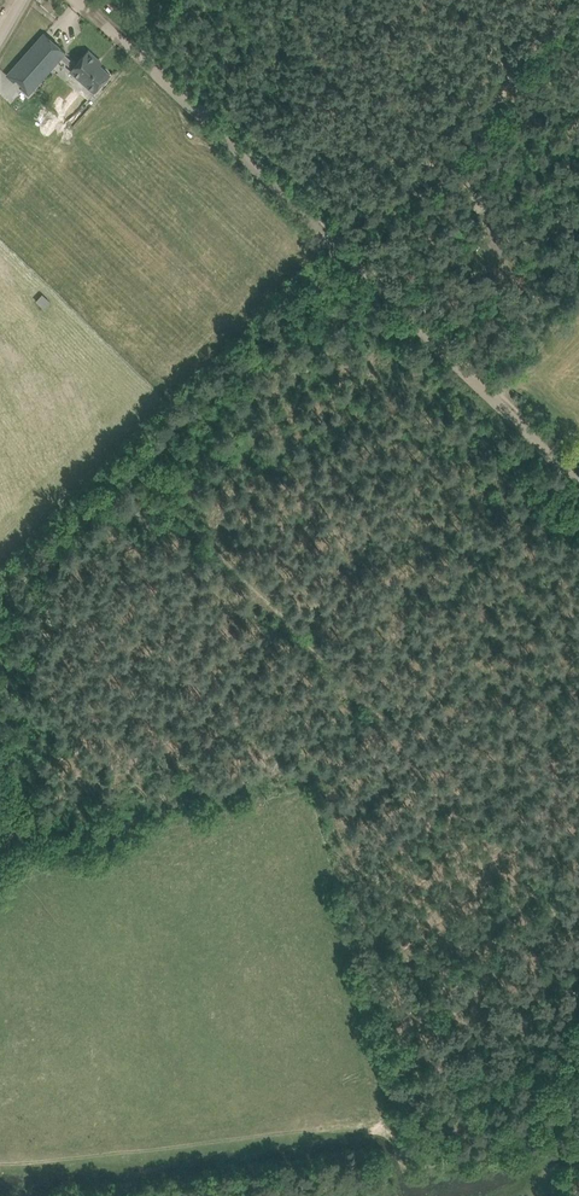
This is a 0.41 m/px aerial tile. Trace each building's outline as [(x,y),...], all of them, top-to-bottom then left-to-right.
[(89,50),(78,62),(66,52),(69,49),(47,30),(10,72),(17,78),(19,76),(26,83),(24,85),(31,91),(64,55),(75,66),(71,70),(94,92),(110,74),(100,65),(102,62),(89,50)] [(457,182),(465,193),(470,190),(461,179),(457,182)] [(43,294),(36,302),(44,308),(51,301),(43,294)]
